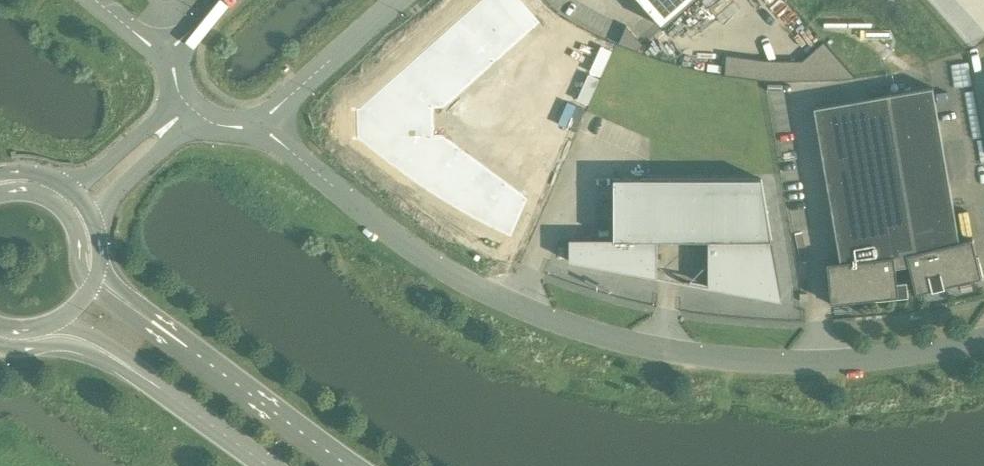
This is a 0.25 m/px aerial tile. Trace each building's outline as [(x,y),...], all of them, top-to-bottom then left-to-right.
[(352,108),(352,111),(357,111),(357,136),(353,137),(353,140),(359,139),(378,154),(393,166),(401,172),(405,174),(412,180),(428,190),(438,197),(447,202),(455,207),(471,216),(478,220),(494,228),(510,236),(527,198),(443,136),(434,136),(433,107),(445,107),(539,23),(539,22),(519,0),(480,0),(463,15),(423,51),(377,92),(359,107),(352,108)] [(664,27),(694,0),(640,0),(664,27)] [(729,53),(727,70),(844,83),(847,49),(819,46),(817,62),(729,53)] [(829,291),(830,305),(853,302),(853,301),(899,296),(896,267),(910,265),(916,293),(955,283),(955,285),(983,278),(979,256),(977,256),(973,238),(959,240),(933,87),(814,108),(841,262),(828,263),(831,291),(829,291)] [(614,239),(570,239),(570,261),(658,278),(658,241),(708,241),(708,287),(782,301),(762,178),(650,178),(614,178),(614,239)]
